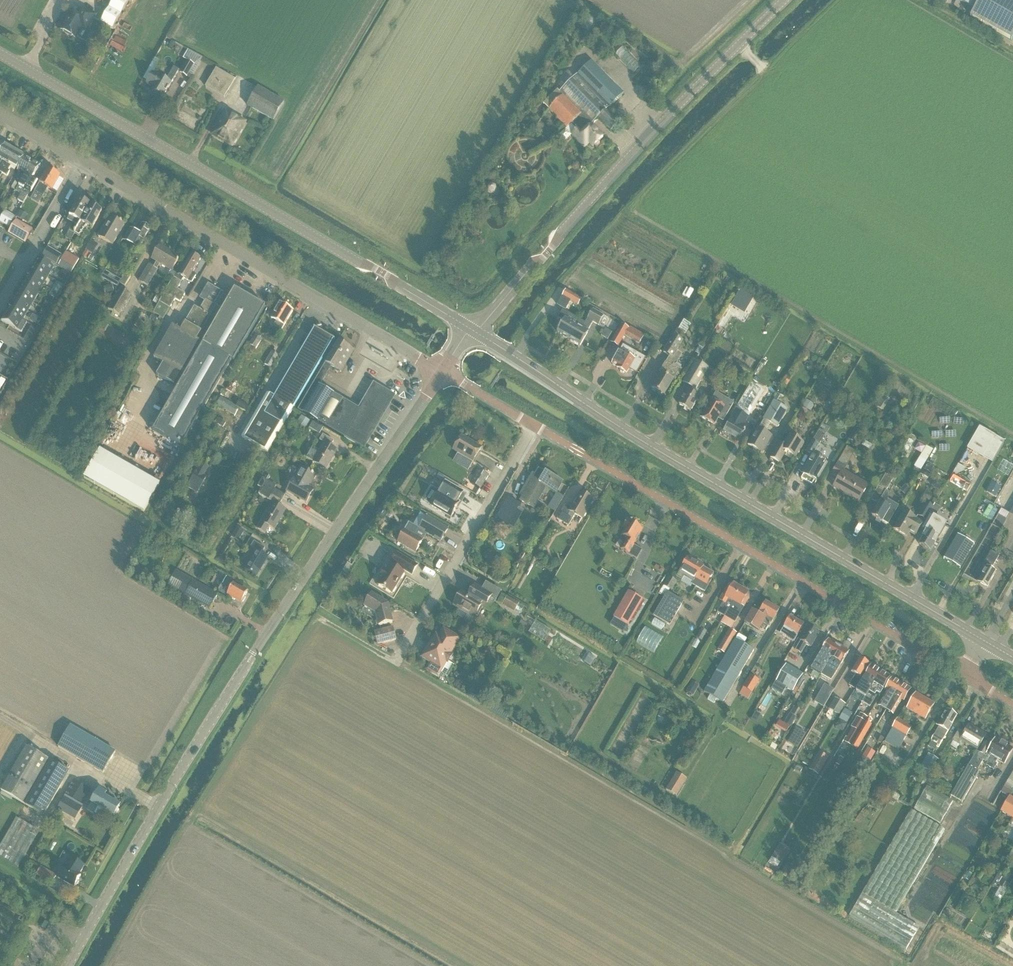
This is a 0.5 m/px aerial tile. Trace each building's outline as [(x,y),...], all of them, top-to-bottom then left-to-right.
[(129,0),(133,2),(134,0),(114,0),(101,22),(113,28),(129,0)] [(973,8),(971,12),(972,13),(970,16),(1011,40),(1012,38),(1012,0),(959,0),(973,8)] [(73,12),(63,30),(66,32),(65,33),(72,38),(73,36),(76,38),(83,41),(88,33),(86,31),(96,14),(84,7),(79,15),(73,12)] [(188,49),(184,58),(187,60),(195,65),(192,69),(190,73),(193,75),(204,58),(188,49)] [(631,49),(626,54),(644,72),(649,67),(631,49)] [(190,73),(192,69),(195,65),(187,60),(180,72),(188,77),(190,73)] [(577,74),(610,107),(624,92),(592,60),(577,74)] [(153,88),(152,91),(164,98),(180,70),(175,67),(167,80),(161,76),(154,72),(147,84),(153,88)] [(236,79),(217,68),(206,87),(225,98),(236,79)] [(599,118),(607,109),(610,107),(577,74),(560,92),(564,95),(582,114),(592,124),(599,118)] [(285,102),(259,86),(247,106),(274,121),(285,102)] [(567,128),(582,114),(564,95),(550,109),(564,125),(567,128)] [(607,109),(599,118),(611,130),(620,122),(607,109)] [(233,146),(247,121),(232,112),(232,113),(226,110),(213,134),(233,146)] [(592,124),(582,114),(567,128),(560,134),(560,138),(563,140),(566,140),(573,134),(584,146),(589,141),(594,147),(604,137),(592,124)] [(16,150),(12,148),(12,146),(9,145),(7,145),(6,144),(0,155),(0,158),(3,160),(0,164),(0,171),(3,173),(16,150)] [(12,165),(17,169),(25,155),(16,150),(3,173),(8,176),(11,171),(9,170),(12,165)] [(22,180),(34,160),(27,156),(18,171),(21,173),(18,177),(22,180)] [(17,190),(16,192),(21,195),(23,192),(24,193),(26,189),(27,190),(32,192),(38,181),(33,179),(41,165),(34,160),(22,180),(21,182),(19,185),(17,190)] [(48,188),(52,190),(60,176),(49,169),(40,184),(31,199),(39,204),(48,188)] [(489,184),(487,188),(488,192),(491,194),(495,193),(497,189),(496,185),(493,183),(489,184)] [(23,192),(21,195),(16,204),(22,207),(29,195),(24,193),(23,192)] [(74,234),(92,205),(81,198),(70,216),(75,219),(70,231),(74,234)] [(92,229),(103,211),(92,205),(74,234),(80,237),(87,226),(92,229)] [(10,227),(16,216),(5,210),(0,220),(0,221),(10,227)] [(20,211),(17,216),(24,220),(27,215),(20,211)] [(99,237),(113,245),(125,224),(111,216),(99,237)] [(16,220),(8,233),(25,243),(33,230),(16,220)] [(124,240),(139,249),(151,228),(142,223),(137,232),(130,228),(124,240)] [(98,244),(92,240),(87,248),(93,252),(98,244)] [(171,270),(172,271),(181,257),(161,245),(152,259),(157,262),(154,266),(149,263),(139,281),(148,286),(159,269),(158,268),(160,264),(171,270)] [(49,247),(43,255),(57,264),(62,256),(49,247)] [(189,281),(192,282),(196,275),(193,273),(201,259),(192,254),(180,272),(178,271),(161,299),(159,302),(160,302),(171,308),(176,299),(181,302),(186,294),(178,289),(184,278),(189,281)] [(33,267),(49,276),(54,267),(38,258),(33,267)] [(70,260),(65,269),(71,273),(77,264),(70,260)] [(44,285),(49,276),(33,267),(28,276),(44,285)] [(120,283),(121,283),(125,286),(134,272),(128,269),(122,281),(122,280),(120,283)] [(62,270),(58,277),(65,281),(69,274),(62,270)] [(120,283),(122,280),(105,270),(101,277),(119,287),(121,283),(120,283)] [(172,271),(171,270),(168,276),(173,279),(176,273),(172,271)] [(39,294),(44,285),(28,276),(23,285),(39,294)] [(181,330),(198,339),(217,305),(215,303),(222,292),(209,284),(201,296),(206,299),(200,310),(195,307),(181,330)] [(33,303),(39,294),(23,285),(17,293),(33,303)] [(120,315),(132,294),(121,288),(108,309),(120,315)] [(236,359),(245,342),(266,306),(235,289),(205,341),(236,359)] [(566,289),(558,304),(566,309),(575,294),(566,289)] [(740,291),(731,307),(745,315),(754,299),(740,291)] [(28,312),(33,303),(17,293),(12,302),(28,312)] [(12,302),(7,311),(23,320),(28,312),(12,302)] [(163,321),(171,308),(160,302),(154,312),(160,317),(159,319),(163,321)] [(293,311),(292,310),(280,303),(271,318),(277,321),(274,326),(282,330),(293,311)] [(580,319),(570,339),(576,342),(581,345),(582,342),(594,322),(599,325),(604,315),(593,309),(586,322),(580,319)] [(563,310),(558,318),(564,321),(558,332),(570,339),(580,319),(563,310)] [(7,311),(2,320),(22,332),(27,323),(23,320),(7,311)] [(687,327),(694,332),(700,323),(693,318),(687,327)] [(135,325),(140,328),(144,323),(140,319),(135,325)] [(622,338),(629,326),(625,323),(622,322),(615,334),(616,334),(611,342),(618,346),(623,338),(622,338)] [(181,330),(173,325),(154,358),(163,363),(157,375),(178,387),(153,431),(182,448),(232,360),(234,361),(236,359),(205,341),(204,343),(198,339),(181,330)] [(335,339),(324,333),(322,326),(315,328),(315,327),(314,328),(315,328),(275,397),(268,393),(242,437),(268,453),(334,339),(335,340),(335,339)] [(31,327),(26,336),(31,339),(36,329),(31,327)] [(612,332),(606,328),(602,336),(608,339),(612,332)] [(684,332),(680,330),(678,329),(675,334),(674,334),(663,352),(670,356),(666,362),(660,372),(662,374),(653,389),(664,395),(673,380),(675,382),(683,369),(676,365),(683,354),(677,351),(684,340),(680,338),(684,332)] [(257,349),(261,342),(263,339),(256,335),(250,344),(257,349)] [(354,350),(340,342),(339,342),(327,364),(326,363),(323,367),(328,370),(329,370),(331,366),(337,370),(344,358),(348,360),(354,350)] [(624,345),(613,364),(618,367),(618,368),(621,369),(621,371),(623,373),(624,372),(627,373),(629,369),(637,373),(646,358),(624,345)] [(697,358),(700,354),(693,350),(690,354),(697,358)] [(272,351),(265,364),(272,368),(279,354),(272,351)] [(689,390),(680,405),(691,411),(705,389),(699,385),(709,368),(697,360),(682,386),(689,390)] [(329,370),(328,370),(323,367),(299,409),(364,448),(394,396),(374,384),(360,409),(320,385),(329,370)] [(782,382),(787,385),(791,378),(786,375),(782,382)] [(749,386),(738,404),(748,410),(759,392),(749,386)] [(712,399),(702,417),(714,425),(721,413),(722,413),(727,416),(734,404),(716,393),(712,399)] [(778,393),(763,419),(779,427),(789,409),(781,404),(785,398),(778,393)] [(236,406),(236,405),(222,397),(217,405),(235,415),(239,407),(236,406)] [(885,397),(879,407),(884,410),(890,400),(885,397)] [(815,404),(807,399),(803,406),(811,411),(815,404)] [(239,407),(247,412),(250,406),(240,400),(236,405),(236,406),(239,407)] [(739,439),(747,426),(745,424),(749,417),(737,410),(725,431),(739,439)] [(302,415),(297,423),(306,428),(311,421),(302,415)] [(226,421),(221,418),(218,424),(223,427),(226,421)] [(310,428),(320,434),(324,428),(313,422),(310,428)] [(773,436),(765,431),(759,427),(748,445),(761,452),(764,445),(767,446),(773,436)] [(980,427),(968,449),(983,457),(995,436),(980,427)] [(826,458),(815,452),(826,435),(819,430),(807,451),(813,454),(809,462),(811,463),(804,474),(802,479),(814,486),(817,482),(828,463),(824,461),(826,458)] [(332,446),(335,441),(323,434),(320,440),(324,442),(319,451),(313,447),(307,458),(313,461),(326,469),(338,449),(332,446)] [(805,443),(798,438),(791,434),(784,445),(780,442),(771,458),(778,462),(785,452),(796,458),(805,443)] [(995,436),(983,457),(993,463),(1005,441),(995,436)] [(455,450),(473,461),(482,448),(463,437),(455,450)] [(873,445),(865,440),(862,445),(870,450),(873,445)] [(914,441),(911,448),(917,450),(920,444),(914,441)] [(861,498),(869,484),(845,470),(856,452),(848,447),(832,474),(839,478),(834,487),(848,495),(850,492),(861,498)] [(161,484),(101,449),(84,478),(144,512),(161,484)] [(864,459),(860,466),(867,471),(872,464),(864,459)] [(205,475),(210,466),(202,462),(197,471),(196,470),(190,480),(201,487),(207,476),(205,475)] [(301,467),(287,491),(307,502),(314,490),(310,487),(316,476),(301,467)] [(481,489),(490,476),(479,469),(470,482),(481,489)] [(547,488),(556,493),(563,482),(546,472),(545,473),(539,469),(521,502),(539,512),(544,504),(539,502),(547,488)] [(928,477),(931,472),(925,469),(922,474),(928,477)] [(470,482),(473,476),(462,470),(459,477),(470,482)] [(441,482),(444,477),(439,474),(436,479),(441,482)] [(889,524),(898,507),(893,504),(883,497),(894,478),(887,474),(872,499),(880,504),(873,516),(882,522),(883,521),(889,524)] [(262,488),(283,500),(286,495),(275,489),(277,486),(263,478),(258,486),(262,488)] [(459,508),(458,507),(460,503),(458,502),(464,493),(467,495),(446,482),(440,492),(439,490),(438,491),(430,504),(430,505),(452,518),(457,508),(459,509),(459,508)] [(992,483),(987,492),(995,497),(1001,488),(992,483)] [(900,490),(906,495),(911,489),(906,484),(900,490)] [(279,506),(283,500),(262,488),(259,493),(273,502),(258,528),(266,533),(270,526),(275,529),(286,509),(279,506)] [(575,515),(582,519),(594,500),(581,492),(571,508),(565,505),(557,519),(569,526),(575,515)] [(508,497),(494,520),(511,531),(523,512),(518,509),(521,505),(508,497)] [(934,507),(927,503),(919,516),(926,520),(934,507)] [(917,534),(924,522),(905,511),(894,529),(906,536),(910,530),(917,534)] [(927,531),(920,544),(931,550),(937,540),(938,540),(947,525),(930,515),(923,528),(927,531)] [(441,542),(449,528),(427,516),(419,529),(441,542)] [(609,537),(608,539),(610,544),(617,548),(618,546),(622,548),(621,549),(637,559),(642,550),(634,545),(643,529),(639,527),(639,525),(636,524),(635,524),(628,520),(623,529),(625,530),(621,535),(620,534),(618,537),(614,535),(612,535),(610,535),(609,537)] [(238,527),(235,532),(241,536),(244,530),(238,527)] [(398,542),(416,552),(423,541),(415,536),(409,532),(405,530),(398,542)] [(958,535),(944,558),(960,567),(974,544),(958,535)] [(257,576),(268,556),(262,553),(266,548),(255,541),(251,546),(255,549),(244,568),(257,576)] [(978,582),(988,587),(997,572),(993,569),(1000,556),(992,551),(983,567),(986,568),(978,582)] [(419,566),(398,552),(386,570),(385,569),(380,577),(382,578),(378,585),(392,594),(406,572),(412,576),(419,566)] [(704,567),(688,557),(677,577),(682,580),(684,577),(693,583),(692,584),(704,592),(711,581),(710,580),(713,574),(703,567),(704,567)] [(176,570),(168,585),(211,609),(219,593),(176,570)] [(135,571),(132,575),(139,579),(141,574),(135,571)] [(240,586),(235,583),(236,582),(227,576),(222,585),(230,590),(228,595),(235,600),(236,599),(242,602),(243,601),(244,602),(246,597),(245,597),(248,592),(240,587),(240,586)] [(676,582),(670,578),(665,587),(671,590),(676,582)] [(725,616),(741,588),(734,584),(731,588),(728,586),(720,600),(723,602),(718,612),(725,616)] [(462,591),(454,605),(475,617),(482,604),(486,606),(487,604),(492,607),(501,591),(493,586),(489,593),(482,589),(475,585),(469,595),(462,591)] [(736,623),(745,607),(749,599),(746,597),(749,592),(741,588),(725,616),(736,623)] [(628,626),(643,599),(629,591),(614,617),(628,626)] [(684,601),(667,592),(654,615),(671,625),(684,601)] [(376,613),(379,626),(393,622),(389,604),(373,594),(365,606),(376,613)] [(520,603),(509,597),(507,596),(502,605),(515,612),(520,603)] [(770,627),(774,621),(780,610),(766,602),(762,610),(755,606),(745,624),(759,632),(764,624),(770,627)] [(790,630),(798,635),(804,625),(791,617),(781,634),(786,637),(790,630)] [(539,631),(551,637),(555,628),(543,623),(539,631)] [(654,625),(649,636),(667,645),(672,634),(654,625)] [(377,644),(397,639),(394,626),(374,631),(377,644)] [(819,634),(818,633),(819,631),(811,627),(810,628),(809,628),(801,641),(796,650),(802,654),(807,645),(811,647),(819,634)] [(708,631),(702,628),(696,637),(702,640),(708,631)] [(857,646),(866,634),(858,628),(849,640),(857,646)] [(434,639),(424,658),(431,662),(427,670),(437,676),(441,668),(445,660),(448,662),(452,655),(450,654),(459,639),(444,631),(438,641),(434,639)] [(748,633),(745,637),(754,641),(756,637),(748,633)] [(739,634),(736,639),(744,644),(747,639),(739,634)] [(726,636),(718,649),(725,653),(733,640),(726,636)] [(822,674),(839,645),(836,643),(835,641),(832,640),(831,640),(829,638),(812,668),(822,674)] [(735,639),(704,691),(710,695),(717,699),(724,703),(755,650),(744,644),(736,639),(735,639)] [(844,647),(839,645),(822,674),(821,676),(831,682),(850,651),(848,650),(848,649),(845,647),(844,647)] [(780,656),(771,650),(767,657),(776,662),(780,656)] [(912,670),(918,658),(912,655),(906,667),(912,670)] [(855,689),(870,664),(866,661),(866,660),(863,658),(861,658),(852,672),(858,676),(857,677),(855,676),(849,685),(855,689)] [(776,681),(794,692),(804,675),(786,664),(776,681)] [(866,696),(881,671),(872,665),(857,691),(866,696)] [(877,692),(880,694),(890,676),(881,671),(866,696),(862,701),(870,706),(873,701),(874,702),(877,696),(875,695),(877,692)] [(750,675),(743,687),(744,687),(752,692),(759,680),(750,675)] [(902,683),(893,678),(885,690),(887,691),(878,706),(887,710),(902,683)] [(902,700),(904,701),(911,689),(902,683),(887,710),(894,714),(902,700)] [(690,684),(686,691),(693,695),(697,688),(690,684)] [(835,690),(825,684),(815,702),(824,708),(835,690)] [(503,692),(493,688),(489,695),(499,700),(503,692)] [(773,691),(771,701),(779,701),(780,692),(773,691)] [(907,709),(925,720),(934,704),(926,699),(925,700),(916,695),(907,709)] [(846,704),(835,698),(829,708),(840,715),(846,704)] [(845,709),(839,720),(840,720),(846,724),(852,713),(845,709)] [(940,746),(948,732),(957,716),(947,710),(943,718),(941,717),(936,725),(939,727),(931,741),(932,741),(929,746),(935,750),(938,745),(940,746)] [(761,715),(756,712),(751,719),(757,722),(761,715)] [(790,714),(785,723),(790,726),(791,727),(796,717),(790,714)] [(866,722),(866,721),(868,718),(861,714),(858,719),(857,718),(851,728),(853,729),(845,742),(851,746),(852,745),(865,724),(864,724),(865,722),(866,722)] [(898,718),(892,729),(906,737),(907,737),(912,727),(898,718)] [(790,726),(785,723),(780,720),(777,725),(787,731),(790,726)] [(840,720),(836,727),(843,731),(847,724),(846,724),(840,720)] [(865,724),(852,745),(858,748),(872,725),(866,721),(866,722),(865,722),(864,724),(865,724)] [(963,741),(977,750),(987,735),(970,725),(965,733),(959,730),(953,741),(961,746),(963,741)] [(104,773),(116,752),(71,726),(59,747),(104,773)] [(797,728),(792,735),(803,741),(807,734),(797,728)] [(892,729),(885,741),(899,749),(906,737),(892,729)] [(984,760),(988,763),(986,766),(994,770),(998,764),(996,763),(998,760),(1005,764),(1012,750),(1012,749),(996,739),(987,754),(986,756),(984,760)] [(990,746),(984,742),(979,751),(984,755),(990,746)] [(791,748),(785,744),(781,750),(787,754),(791,748)] [(70,772),(51,761),(27,747),(0,791),(25,805),(45,816),(70,772)] [(870,763),(876,752),(868,748),(861,759),(870,763)] [(977,771),(986,756),(977,751),(951,796),(962,802),(980,773),(977,771)] [(819,775),(829,758),(819,752),(809,769),(819,775)] [(940,760),(931,755),(923,768),(926,769),(923,774),(929,777),(935,767),(936,767),(940,760)] [(677,772),(666,790),(677,796),(688,779),(677,772)] [(1011,791),(1012,789),(1012,773),(1005,787),(1002,793),(1008,796),(1011,791)] [(834,783),(841,787),(844,781),(837,778),(834,783)] [(76,820),(93,790),(75,779),(57,810),(76,820)] [(954,801),(927,786),(915,808),(941,823),(954,801)] [(91,803),(88,810),(94,813),(98,806),(115,815),(120,806),(105,797),(107,793),(99,789),(91,803)] [(1010,795),(1001,811),(1012,818),(1012,797),(1010,795)] [(863,894),(896,913),(945,830),(912,810),(863,894)] [(17,818),(0,848),(0,857),(18,868),(40,831),(17,818)] [(789,849),(780,843),(772,857),(781,863),(789,849)] [(804,850),(796,844),(792,850),(801,855),(804,850)] [(80,874),(85,865),(71,857),(68,866),(66,865),(59,877),(75,887),(82,875),(80,874)] [(787,863),(780,874),(786,878),(793,866),(787,863)] [(53,883),(57,876),(41,867),(37,874),(53,883)] [(1008,899),(1012,894),(1008,889),(1003,894),(1008,899)] [(920,927),(896,913),(863,894),(849,916),(907,950),(920,927)] [(992,941),(995,935),(986,929),(982,935),(987,938),(992,941)]
